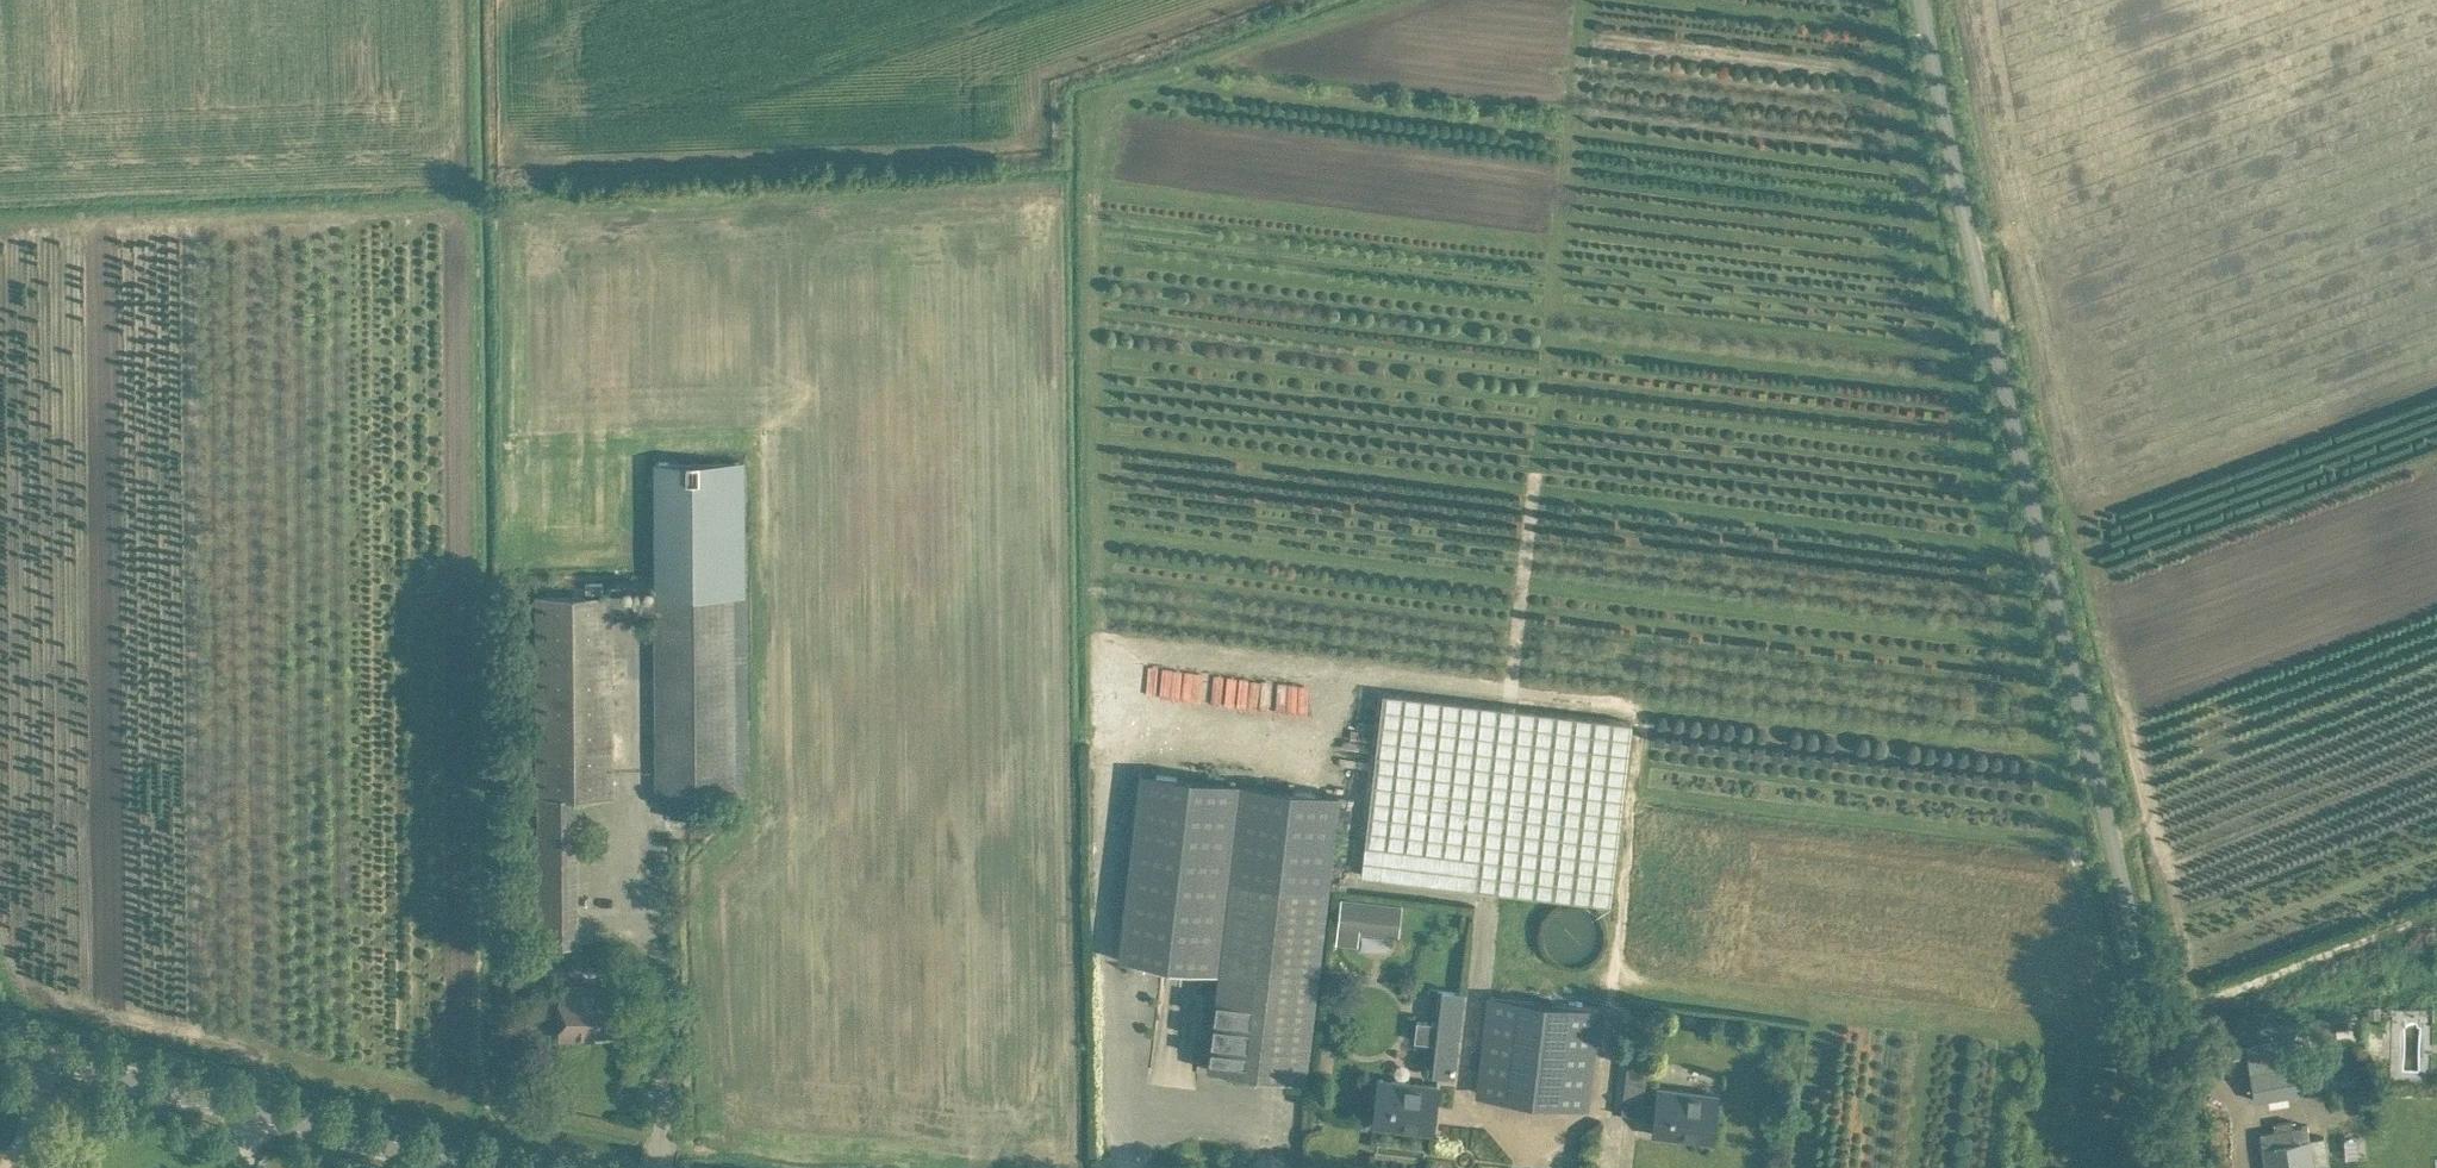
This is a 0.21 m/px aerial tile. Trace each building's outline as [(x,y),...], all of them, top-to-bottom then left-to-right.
[(657,594),(535,595),(537,796),(575,795),(612,795),(610,611),(655,611),(657,794),(668,794),(693,794),(750,793),(745,459),(655,460),(656,580),(657,594)] [(603,582),(586,582),(586,591),(603,591),(603,582)] [(1384,692),(1362,874),(1609,904),(1632,723),(1384,692)] [(1221,970),(1212,1044),(1209,1068),(1307,1079),(1341,792),(1142,769),(1120,958),(1221,970)] [(693,802),(668,802),(668,817),(686,817),(693,817),(693,802)] [(538,824),(539,944),(577,943),(576,823),(538,824)] [(1359,929),(1398,934),(1402,904),(1343,897),(1338,941),(1357,944),(1359,929)] [(560,984),(560,1013),(561,1037),(582,1037),(582,1031),(621,1030),(621,983),(560,984)] [(1437,1042),(1433,1073),(1454,1075),(1464,991),(1443,989),(1439,1022),(1418,1019),(1416,1039),(1437,1042)] [(1481,1068),(1478,1091),(1588,1104),(1591,1081),(1599,1007),(1554,1002),(1490,994),(1481,1068)] [(2312,1040),(2338,1037),(2335,1014),(2309,1017),(2312,1040)] [(2245,1042),(2255,1098),(2327,1086),(2322,1057),(2296,1062),(2291,1034),(2245,1042)] [(1613,1111),(1642,1114),(1650,1046),(1621,1042),(1613,1111)] [(1380,1077),(1377,1100),(1374,1124),(1433,1130),(1438,1084),(1380,1077)] [(1660,1086),(1657,1109),(1654,1133),(1712,1140),(1718,1093),(1660,1086)] [(2307,1138),(2263,1145),(2267,1167),(2312,1167),(2307,1138)]
